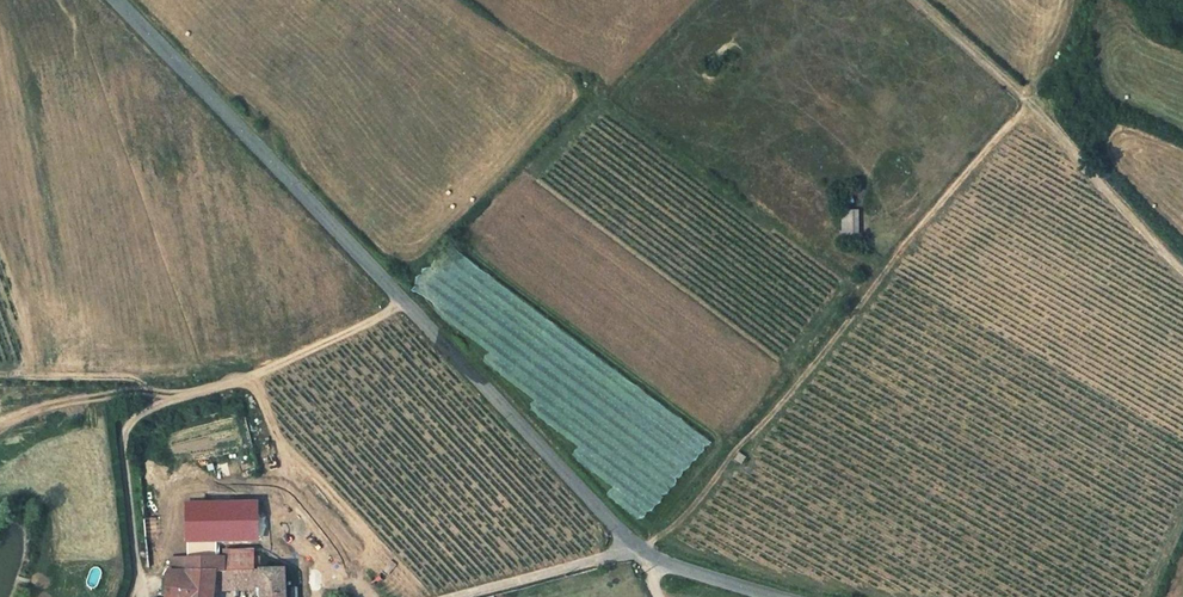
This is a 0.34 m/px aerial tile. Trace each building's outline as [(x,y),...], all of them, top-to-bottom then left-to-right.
[(587,82),(597,88),(605,79),(596,72),(587,82)] [(860,236),(861,209),(842,209),(842,236),(860,236)] [(759,460),(753,455),(747,462),(754,468),(759,460)] [(253,548),(224,548),(224,570),(260,570),(260,556),(254,556),(253,548)] [(180,596),(206,596),(207,589),(208,570),(181,570),(180,596)] [(286,570),(274,570),(260,570),(224,570),(221,570),(222,589),(258,590),(259,596),(287,596),(286,570)]
